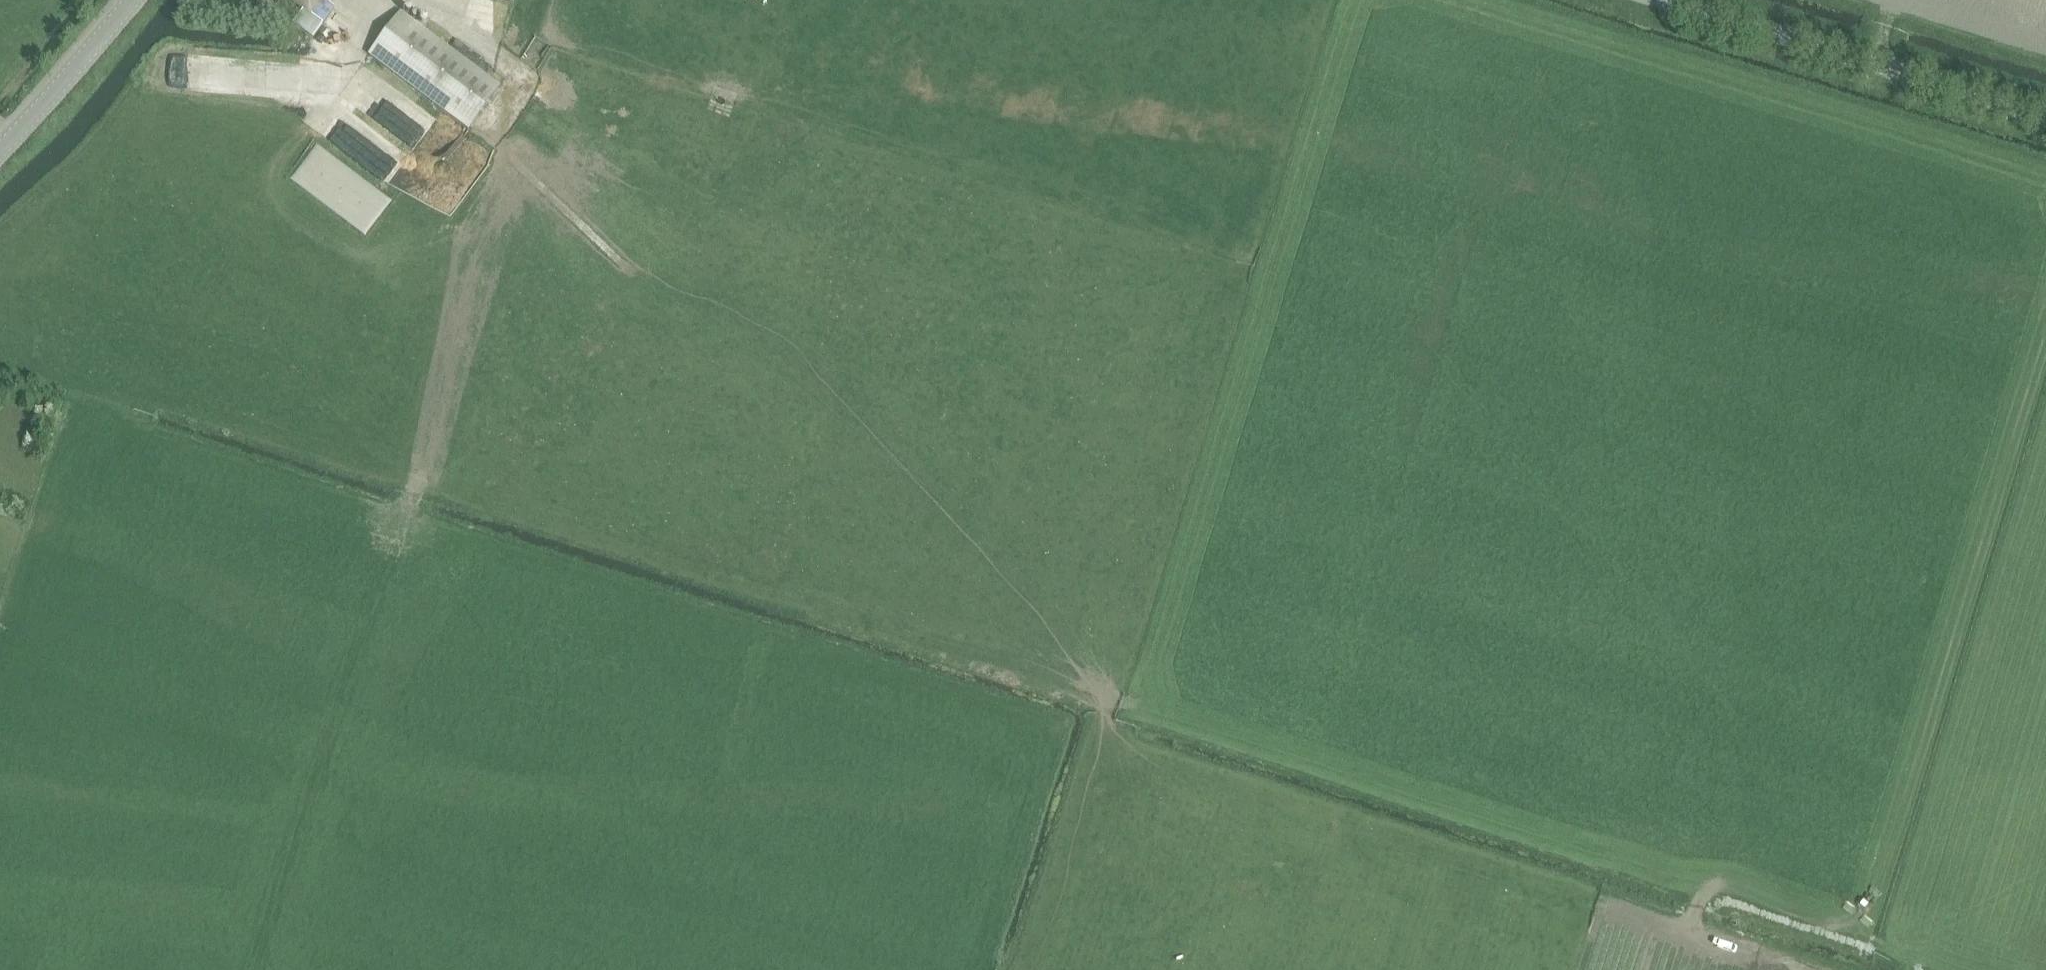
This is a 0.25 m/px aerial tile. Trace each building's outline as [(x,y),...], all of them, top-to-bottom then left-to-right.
[(304,15),(295,25),(315,40),(325,27),(312,18),(325,0),(285,0),(304,15)] [(401,11),(368,55),(468,131),(501,86),(401,11)]
